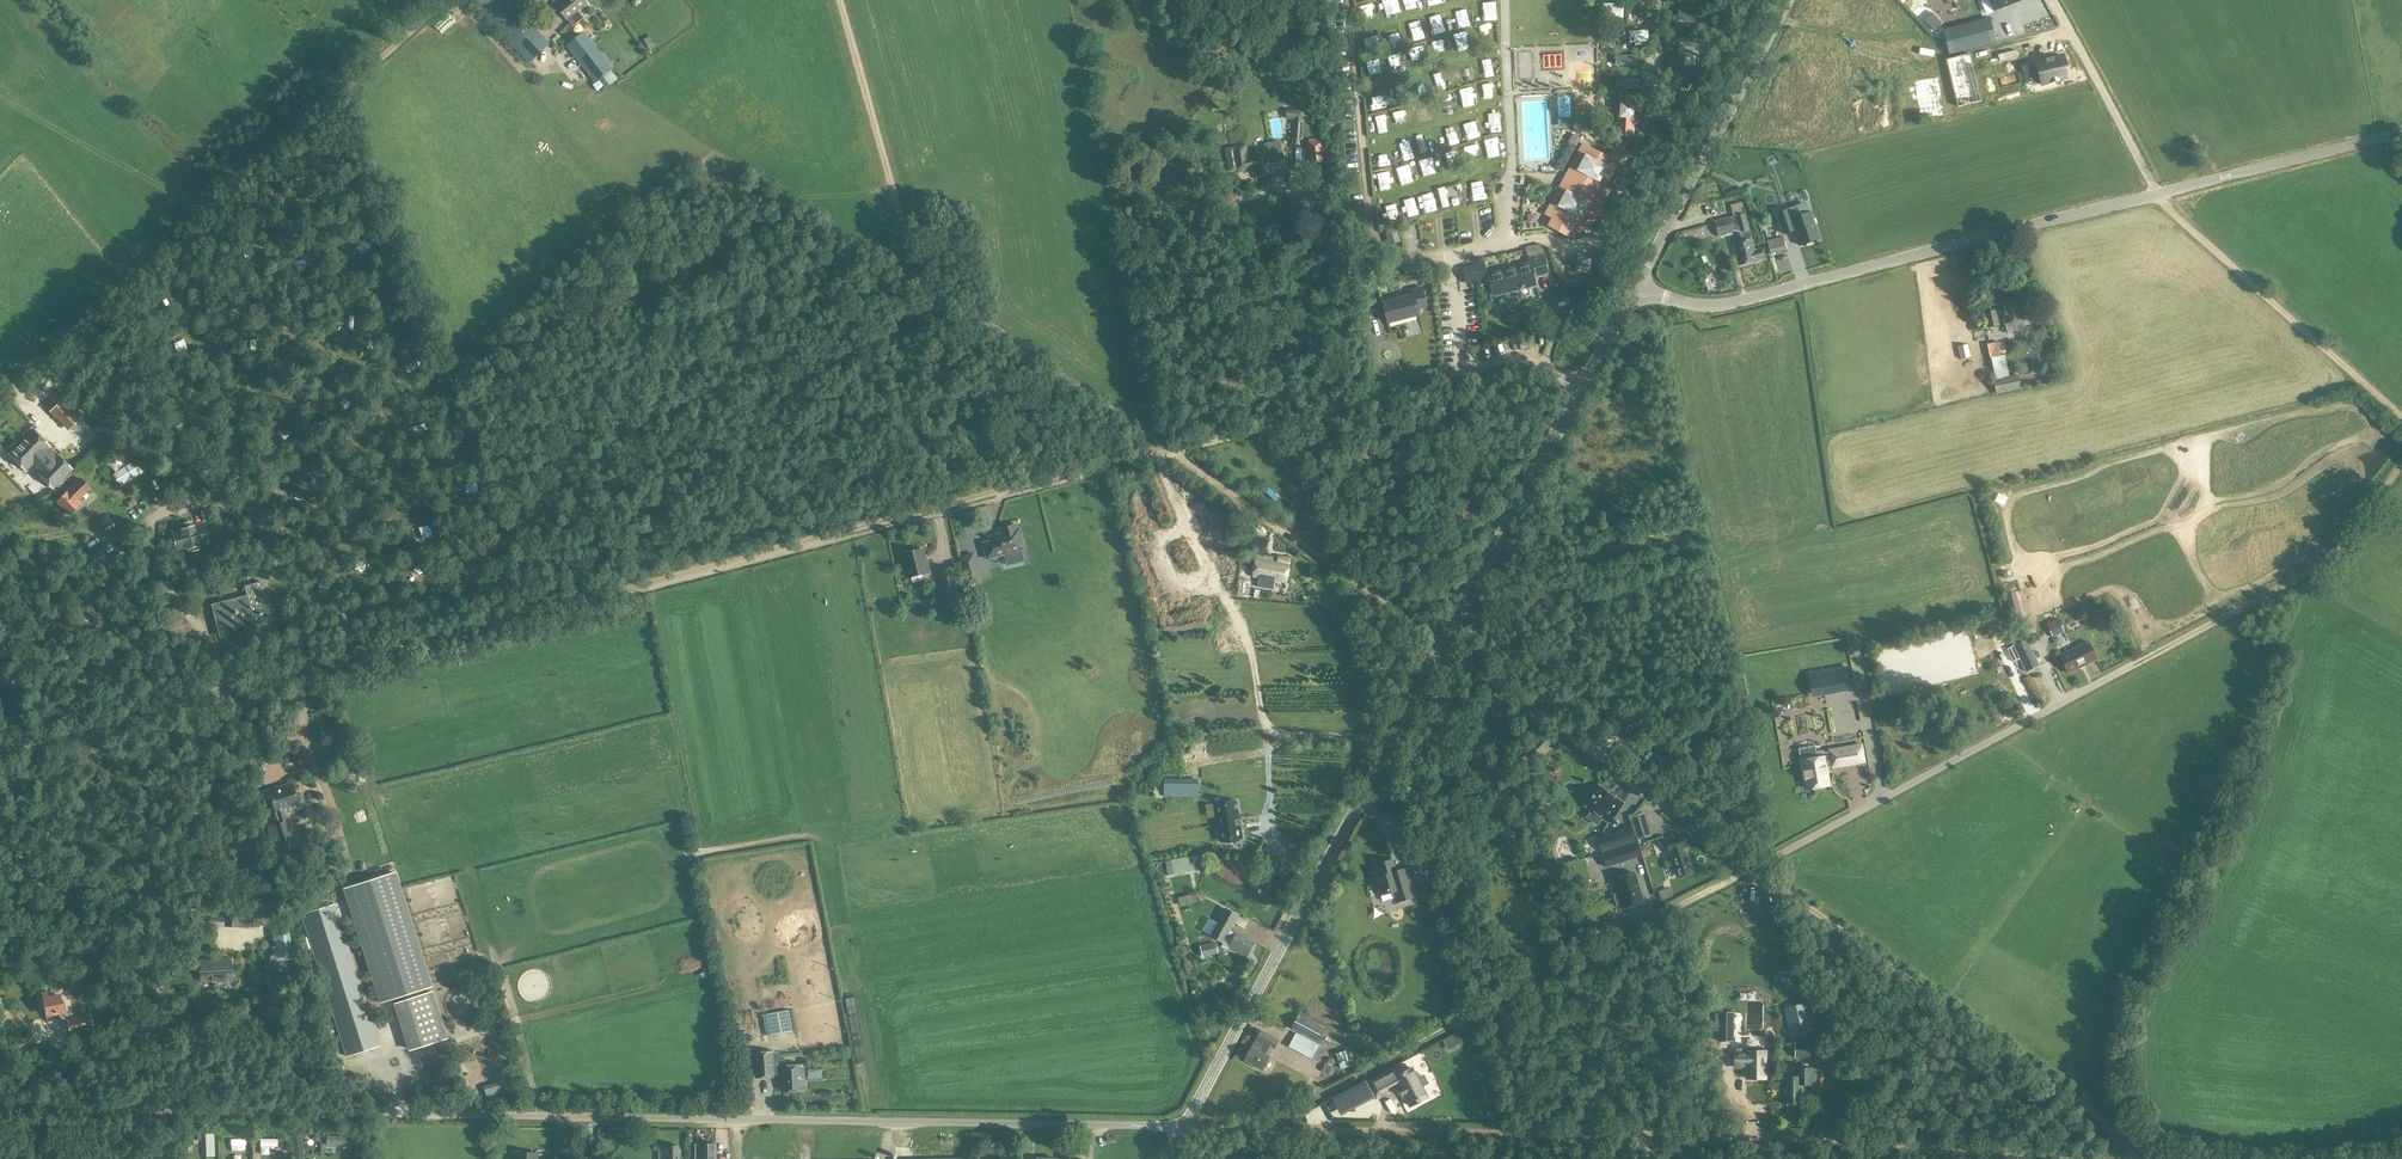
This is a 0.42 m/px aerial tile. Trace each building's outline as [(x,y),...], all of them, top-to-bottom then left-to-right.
[(471,1),(481,12),(510,44),(510,43),(533,22),(535,21),(526,11),(534,4),(530,0),(473,0),(471,1)] [(559,6),(571,20),(576,26),(586,18),(581,11),(590,3),(587,0),(566,0),(559,6)] [(631,2),(636,8),(647,0),(634,0),(631,2)] [(1405,9),(1411,8),(1416,28),(1421,26),(1414,0),(1402,0),(1405,9)] [(1664,1),(1730,16),(1737,0),(1664,0),(1664,1)] [(1985,14),(1994,10),(2021,0),(1980,0),(1985,14)] [(1730,16),(1664,1),(1665,35),(1720,40),(1730,16)] [(1626,3),(1600,3),(1601,28),(1627,28),(1626,13),(1626,3)] [(1363,15),(1371,15),(1371,5),(1362,6),(1363,15)] [(1652,12),(1626,13),(1627,28),(1627,49),(1653,48),(1652,12)] [(1942,23),(1933,13),(1925,21),(1934,31),(1942,23)] [(1944,30),(1950,53),(1996,42),(1990,19),(1944,30)] [(449,22),(438,29),(442,35),(453,28),(449,22)] [(584,32),(567,46),(595,83),(613,68),(584,32)] [(1720,40),(1665,35),(1665,66),(1706,71),(1720,40)] [(1627,49),(1627,95),(1651,95),(1653,88),(1654,81),(1654,73),(1653,48),(1627,49)] [(1601,50),(1602,95),(1627,95),(1627,49),(1601,50)] [(1952,79),(1961,76),(1955,56),(1946,59),(1952,79)] [(2047,59),(2047,61),(2037,63),(2042,84),(2069,78),(2064,57),(2054,59),(2054,57),(2047,59)] [(1369,63),(1371,77),(1382,76),(1380,61),(1369,63)] [(1655,118),(1645,139),(1671,152),(1706,71),(1665,66),(1666,73),(1665,81),(1665,88),(1663,96),(1661,103),(1659,111),(1655,118)] [(1954,89),(1944,91),(1945,103),(1956,101),(1954,89)] [(1636,97),(1619,96),(1619,98),(1618,129),(1634,130),(1635,118),(1636,97)] [(1438,102),(1441,112),(1447,110),(1444,100),(1438,102)] [(1414,106),(1420,123),(1433,119),(1427,102),(1414,106)] [(1294,110),(1291,139),(1303,140),(1305,111),(1294,110)] [(1380,117),(1368,120),(1373,140),(1385,137),(1380,117)] [(1440,120),(1428,123),(1431,131),(1442,127),(1440,120)] [(1488,149),(1500,143),(1496,135),(1484,141),(1488,149)] [(1323,140),(1306,142),(1308,163),(1324,162),(1323,140)] [(1233,147),(1225,148),(1229,172),(1237,171),(1237,173),(1257,169),(1258,176),(1269,174),(1269,172),(1286,169),(1283,154),(1282,154),(1280,144),(1280,141),(1265,144),(1265,147),(1267,154),(1263,155),(1248,158),(1246,146),(1233,148),(1233,147)] [(1411,160),(1416,158),(1410,142),(1405,144),(1411,160)] [(1575,159),(1546,214),(1552,217),(1547,226),(1569,238),(1574,229),(1580,233),(1610,177),(1618,163),(1584,144),(1575,159)] [(1386,155),(1376,156),(1377,171),(1382,171),(1381,162),(1386,162),(1386,155)] [(1555,168),(1542,169),(1542,176),(1556,175),(1555,168)] [(1445,188),(1438,190),(1443,208),(1450,207),(1445,188)] [(1471,197),(1472,202),(1488,199),(1487,193),(1471,197)] [(1795,230),(1800,246),(1819,239),(1810,212),(1797,217),(1794,208),(1777,213),(1784,234),(1795,230)] [(1739,265),(1757,260),(1764,258),(1762,249),(1755,251),(1752,239),(1752,238),(1745,213),(1744,214),(1743,210),(1735,212),(1736,216),(1731,217),(1714,221),(1718,236),(1735,232),(1734,228),(1738,227),(1739,233),(1742,232),(1744,241),(1733,244),(1739,265)] [(1777,222),(1769,225),(1772,236),(1781,233),(1777,222)] [(1783,237),(1768,241),(1771,253),(1786,249),(1783,237)] [(1526,248),(1528,260),(1543,256),(1542,249),(1541,245),(1526,248)] [(1530,265),(1489,275),(1494,296),(1536,286),(1534,277),(1548,273),(1543,256),(1528,260),(1530,265)] [(1576,260),(1577,273),(1591,272),(1590,259),(1576,260)] [(1465,268),(1469,283),(1488,278),(1484,263),(1465,268)] [(1419,315),(1417,309),(1427,306),(1422,288),(1412,291),(1413,295),(1383,303),(1388,322),(1419,315)] [(2000,302),(2007,334),(2025,330),(2023,320),(2023,319),(2018,298),(2000,302)] [(1367,314),(1378,312),(1376,300),(1365,302),(1367,314)] [(1985,312),(1988,328),(1998,326),(1995,310),(1985,312)] [(340,328),(356,332),(359,321),(343,316),(340,328)] [(408,337),(408,327),(399,328),(399,338),(408,337)] [(2004,357),(2001,358),(1998,343),(1987,346),(1990,360),(1994,379),(2008,376),(2004,357)] [(1957,347),(1960,360),(1971,357),(1968,345),(1957,347)] [(2011,376),(1993,380),(1996,395),(2021,389),(2018,375),(2011,376)] [(63,398),(49,412),(68,430),(82,416),(63,398)] [(33,431),(9,454),(26,471),(50,448),(33,431)] [(57,455),(39,475),(54,490),(73,470),(57,455)] [(113,475),(120,487),(140,474),(133,462),(113,475)] [(16,486),(24,481),(15,465),(7,469),(16,486)] [(170,485),(164,471),(162,473),(167,487),(170,485)] [(80,479),(57,503),(70,516),(82,503),(79,501),(91,489),(80,479)] [(202,526),(173,533),(178,551),(207,544),(202,526)] [(1002,532),(1003,535),(991,538),(992,542),(984,544),(988,559),(997,557),(997,556),(1005,554),(1006,559),(1022,555),(1021,549),(1023,549),(1019,531),(1016,531),(1015,526),(1006,528),(1007,531),(1002,532)] [(1247,532),(1243,543),(1248,545),(1246,549),(1259,553),(1264,554),(1270,540),(1252,533),(1247,532)] [(910,578),(929,574),(923,550),(905,554),(910,578)] [(1257,558),(1254,575),(1261,576),(1259,585),(1273,588),(1275,579),(1287,581),(1291,558),(1280,556),(1278,562),(1269,561),(1270,555),(1264,554),(1259,553),(1258,558),(1257,558)] [(937,570),(943,600),(960,597),(954,567),(937,570)] [(1251,583),(1242,582),(1240,581),(1237,598),(1245,599),(1248,599),(1251,583)] [(248,600),(219,607),(225,630),(254,623),(254,625),(271,621),(262,582),(244,586),(248,600)] [(2005,595),(2011,615),(2021,612),(2015,592),(2005,595)] [(2052,638),(2065,632),(2059,619),(2046,625),(2052,638)] [(2013,646),(2026,672),(2039,666),(2027,640),(2013,646)] [(2088,643),(2060,657),(2068,673),(2097,659),(2088,643)] [(1821,693),(1851,688),(1848,668),(1809,675),(1811,685),(1819,683),(1821,693)] [(1864,762),(1861,746),(1829,751),(1830,756),(1824,757),(1823,751),(1816,753),(1817,758),(1801,761),(1803,772),(1805,772),(1808,789),(1812,789),(1814,790),(1821,789),(1823,787),(1827,786),(1824,769),(1864,762)] [(1594,781),(1589,788),(1595,793),(1600,785),(1594,781)] [(272,804),(278,824),(267,828),(276,854),(294,848),(283,815),(300,809),(291,784),(261,794),(265,806),(272,804)] [(1591,797),(1592,798),(1586,806),(1609,823),(1623,804),(1600,787),(1593,795),(1591,797)] [(1238,804),(1218,806),(1219,816),(1218,816),(1221,842),(1243,839),(1238,804)] [(1635,842),(1631,828),(1597,838),(1601,852),(1635,842)] [(1648,830),(1637,834),(1639,839),(1650,836),(1648,830)] [(1691,865),(1681,835),(1665,840),(1672,860),(1667,862),(1665,864),(1667,869),(1669,870),(1674,869),(1675,870),(1678,869),(1680,877),(1690,874),(1688,866),(1691,865)] [(1636,844),(1602,854),(1606,867),(1640,856),(1636,844)] [(27,867),(19,849),(9,853),(16,872),(27,867)] [(1224,861),(1217,875),(1237,885),(1244,871),(1224,861)] [(1380,877),(1376,878),(1380,894),(1394,890),(1398,902),(1414,898),(1409,881),(1417,879),(1414,867),(1396,872),(1393,863),(1377,867),(1380,877)] [(432,987),(396,872),(343,889),(379,1004),(432,987)] [(1644,903),(1634,873),(1615,880),(1619,894),(1613,895),(1617,906),(1622,904),(1624,909),(1644,903)] [(1194,902),(1192,893),(1178,897),(1181,906),(1194,902)] [(379,1047),(334,905),(302,915),(347,1057),(379,1047)] [(1225,908),(1210,937),(1224,944),(1225,942),(1231,931),(1239,916),(1225,908)] [(226,929),(239,929),(240,915),(226,915),(226,929)] [(209,918),(198,917),(198,926),(209,926),(209,927),(223,928),(223,917),(209,916),(209,918)] [(274,955),(273,956),(271,959),(271,961),(272,963),(274,964),(285,963),(285,961),(295,960),(294,945),(291,944),(290,930),(272,932),(274,955)] [(1231,945),(1231,946),(1248,956),(1256,942),(1239,933),(1238,935),(1231,931),(1225,942),(1231,945)] [(1204,958),(1215,955),(1212,944),(1201,947),(1204,958)] [(200,962),(201,983),(232,982),(231,960),(200,962)] [(411,1051),(445,1040),(431,993),(396,1004),(411,1051)] [(60,997),(48,999),(47,994),(42,995),(47,1022),(64,1019),(63,1013),(65,1012),(64,1002),(61,1002),(60,997)] [(1786,1008),(1792,1036),(1809,1032),(1803,1005),(1786,1008)] [(789,1010),(766,1014),(771,1035),(794,1031),(789,1010)] [(1719,1012),(1719,1013),(1719,1025),(1719,1041),(1733,1041),(1733,1013),(1719,1012)] [(1328,1029),(1300,1014),(1291,1030),(1296,1033),(1290,1043),(1313,1056),(1328,1029)] [(1746,1033),(1757,1032),(1756,1017),(1745,1018),(1746,1033)] [(86,1028),(84,1018),(69,1020),(71,1031),(86,1028)] [(1279,1041),(1262,1031),(1245,1061),(1263,1071),(1279,1041)] [(1453,1038),(1457,1046),(1463,1043),(1459,1035),(1453,1038)] [(1794,1044),(1795,1058),(1816,1058),(1816,1044),(1794,1044)] [(1764,1051),(1764,1048),(1736,1048),(1736,1053),(1735,1053),(1735,1068),(1743,1068),(1747,1068),(1747,1078),(1765,1079),(1765,1051),(1764,1051)] [(804,1089),(802,1064),(782,1065),(782,1066),(774,1067),(773,1051),(756,1052),(758,1076),(774,1075),(783,1074),(784,1090),(804,1089)] [(819,1076),(818,1065),(806,1066),(807,1077),(819,1076)] [(1423,1099),(1428,1097),(1412,1068),(1401,1074),(1397,1067),(1370,1081),(1377,1095),(1398,1084),(1400,1088),(1399,1089),(1402,1095),(1403,1096),(1404,1096),(1410,1106),(1415,1104),(1415,1105),(1424,1100),(1423,1099)] [(1805,1089),(1805,1085),(1813,1085),(1812,1068),(1796,1068),(1796,1077),(1783,1077),(1783,1104),(1786,1104),(1787,1105),(1793,1105),(1794,1104),(1802,1103),(1802,1093),(1805,1089)] [(1365,1082),(1333,1099),(1342,1114),(1372,1097),(1365,1082)] [(214,1136),(205,1136),(206,1157),(215,1156),(214,1136)] [(291,1139),(293,1158),(303,1158),(301,1138),(291,1139)] [(351,1140),(326,1138),(325,1147),(350,1150),(351,1140)] [(278,1141),(259,1141),(259,1149),(278,1149),(278,1141)] [(716,1145),(696,1145),(696,1158),(716,1158),(716,1145)] [(669,1146),(669,1158),(679,1158),(682,1158),(682,1150),(679,1150),(679,1146),(669,1146)]
